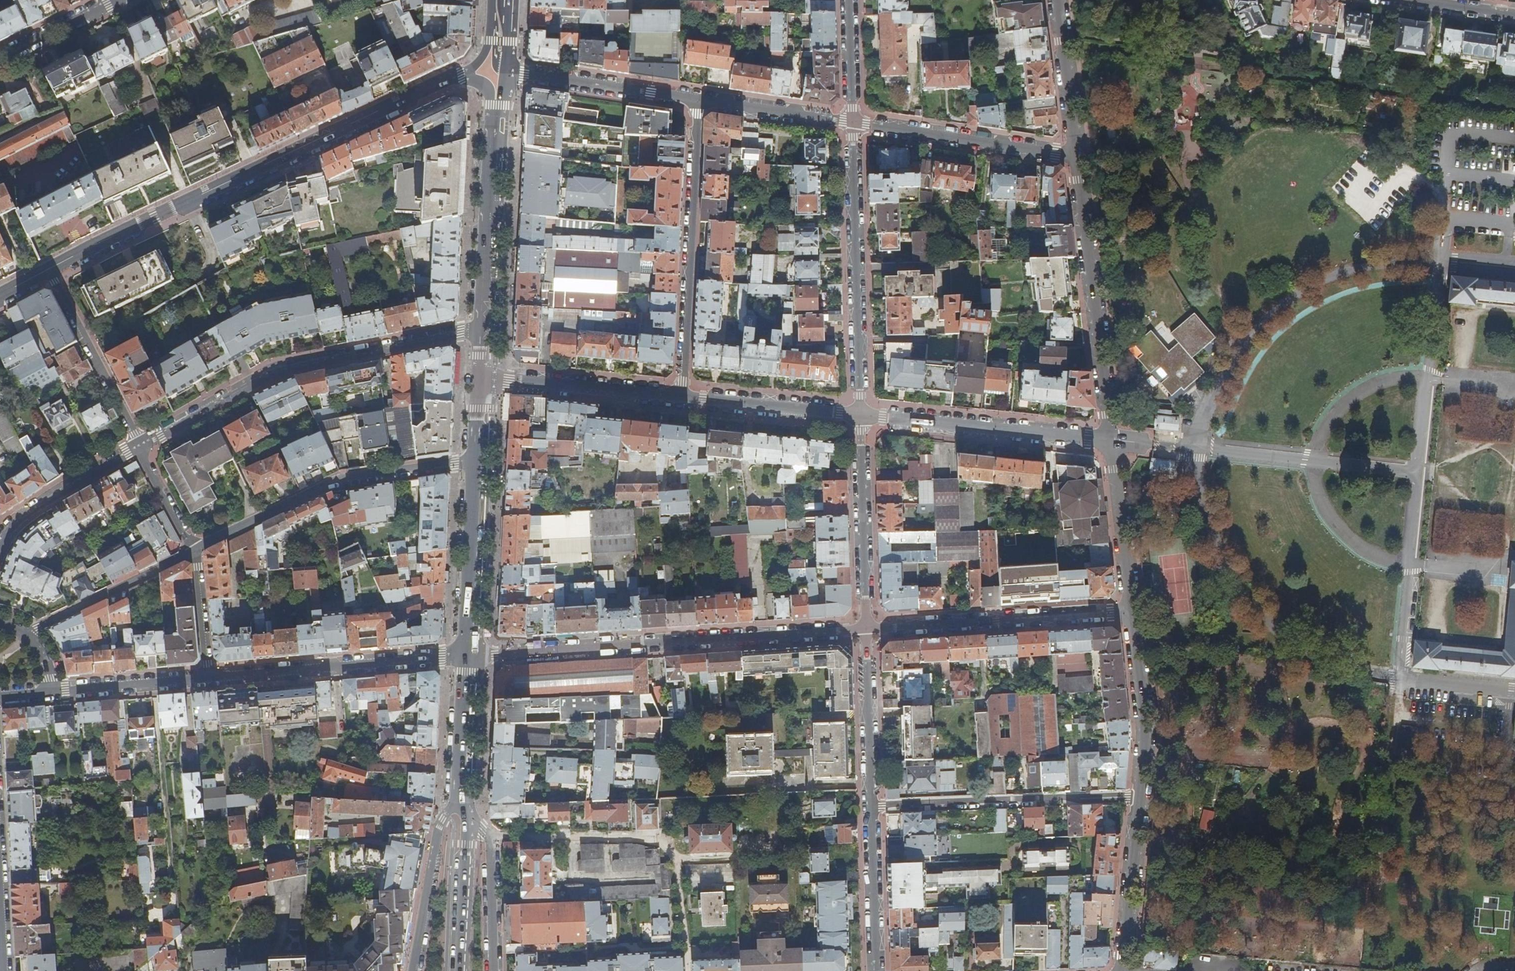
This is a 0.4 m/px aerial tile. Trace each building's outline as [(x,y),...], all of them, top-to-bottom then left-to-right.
[(18,6),(29,28),(42,21),(58,13),(52,2),(51,0),(15,0),(18,6)] [(52,2),(58,13),(71,6),(68,0),(55,0),(52,2)] [(161,0),(153,0),(158,10),(165,7),(161,0)] [(178,0),(183,11),(189,23),(197,19),(202,30),(213,25),(221,40),(201,46),(207,57),(238,47),(233,37),(223,17),(214,0),(178,0)] [(223,17),(256,0),(214,0),(223,17)] [(424,0),(406,0),(394,3),(411,40),(422,35),(432,35),(449,36),(472,37),(473,23),(473,10),(459,10),(426,8),(425,16),(424,27),(416,27),(410,13),(405,15),(404,13),(425,7),(424,0)] [(425,7),(426,8),(459,10),(473,10),(473,5),(474,0),(424,0),(425,7)] [(531,9),(581,11),(606,12),(606,0),(564,0),(564,2),(561,2),(561,0),(557,1),(557,0),(531,0),(531,9)] [(606,12),(606,13),(625,13),(625,1),(622,1),(622,0),(606,0),(606,12)] [(683,13),(713,14),(718,14),(718,3),(689,2),(689,0),(683,0),(683,13)] [(725,14),(736,14),(737,9),(736,0),(725,0),(725,14)] [(737,9),(742,9),(742,14),(762,15),(762,9),(768,9),(767,0),(736,0),(737,9)] [(805,15),(834,15),(834,4),(823,4),(823,3),(818,3),(818,0),(805,0),(805,15)] [(878,13),(878,17),(880,16),(907,15),(907,5),(904,5),(904,0),(878,0),(878,13)] [(1040,30),(1039,24),(1037,6),(1036,0),(992,0),(995,28),(998,28),(999,35),(1040,30)] [(1237,14),(1248,9),(1252,17),(1259,13),(1256,8),(1256,0),(1233,0),(1232,3),(1234,9),(1236,9),(1237,14)] [(1294,19),(1312,21),(1316,0),(1314,0),(1296,0),(1294,19)] [(1316,0),(1312,21),(1316,22),(1332,24),(1335,3),(1332,3),(1316,0)] [(411,40),(394,3),(393,4),(387,5),(371,10),(386,43),(391,52),(399,48),(393,35),(396,34),(406,55),(416,50),(415,48),(426,42),(422,35),(411,40)] [(1278,28),(1286,29),(1290,4),(1282,3),(1281,8),(1278,28)] [(18,6),(0,15),(0,42),(12,36),(29,28),(18,6)] [(1270,27),(1278,28),(1281,8),(1273,7),(1270,27)] [(581,11),(531,9),(530,22),(530,27),(545,28),(547,26),(549,26),(549,23),(551,21),(551,17),(575,19),(575,29),(566,28),(565,35),(580,36),(580,24),(581,11)] [(1248,9),(1237,14),(1246,34),(1244,35),(1246,38),(1249,37),(1248,35),(1255,31),(1257,34),(1263,31),(1277,34),(1278,28),(1270,27),(1265,26),(1259,13),(1252,17),(1248,9)] [(324,23),(318,10),(277,22),(283,34),(308,27),(314,26),(324,23)] [(189,23),(183,11),(170,17),(180,37),(193,31),(189,23)] [(606,12),(581,11),(580,24),(605,24),(606,13),(606,12)] [(630,13),(625,13),(606,13),(605,24),(605,31),(613,31),(613,23),(630,24),(630,13)] [(679,13),(630,13),(630,24),(630,32),(636,32),(673,33),(679,33),(679,13)] [(742,14),(741,14),(741,26),(744,26),(771,27),(771,15),(767,15),(762,15),(742,14)] [(783,15),(771,15),(771,27),(771,38),(771,53),(782,53),(783,15)] [(834,15),(805,15),(791,15),(791,26),(812,25),(812,33),(808,33),(808,36),(810,36),(810,46),(803,46),(802,47),(802,53),(804,53),(835,53),(835,37),(834,15)] [(936,43),(933,15),(907,15),(880,16),(881,49),(880,49),(880,59),(881,59),(882,78),(906,77),(905,31),(911,27),(911,24),(924,24),(925,34),(921,34),(921,45),(936,43)] [(1367,41),(1371,18),(1359,16),(1360,19),(1347,17),(1345,35),(1357,38),(1357,39),(1367,41)] [(157,24),(153,17),(130,29),(143,63),(169,50),(167,45),(157,24)] [(180,37),(170,17),(157,24),(167,45),(181,38),(180,37)] [(283,34),(277,22),(263,26),(262,24),(255,27),(255,26),(233,37),(238,47),(254,43),(283,34)] [(1422,53),(1426,27),(1400,24),(1396,50),(1422,53)] [(308,27),(283,34),(254,43),(260,56),(281,100),(294,94),(288,82),(326,65),(311,33),(308,27)] [(1047,43),(1045,29),(1040,30),(999,35),(987,37),(989,48),(989,50),(1014,47),(1017,66),(1022,65),(1049,61),(1047,43)] [(1440,52),(1435,51),(1433,64),(1441,65),(1443,55),(1447,56),(1447,59),(1452,60),(1453,54),(1459,54),(1463,33),(1444,30),(1440,52)] [(636,32),(630,32),(629,45),(628,63),(644,64),(644,58),(635,58),(636,32)] [(679,66),(679,33),(673,33),(673,59),(663,59),(663,65),(679,66)] [(1497,38),(1463,33),(1459,54),(1472,56),(1472,59),(1493,61),(1497,38)] [(545,34),(529,34),(529,45),(528,55),(533,61),(553,64),(559,65),(560,47),(563,47),(563,48),(572,48),(572,46),(580,46),(580,43),(580,36),(565,35),(560,35),(559,42),(559,43),(544,42),(545,34)] [(432,35),(422,35),(426,42),(429,49),(439,70),(453,63),(465,57),(471,47),(472,37),(449,36),(448,39),(436,44),(432,35)] [(989,48),(987,37),(967,39),(969,51),(989,48)] [(1514,40),(1514,38),(1505,37),(1504,40),(1500,39),(1496,65),(1502,66),(1501,72),(1514,74),(1514,40)] [(1328,39),(1322,77),(1329,78),(1335,40),(1328,39)] [(580,43),(580,46),(579,55),(579,68),(590,70),(603,71),(604,51),(604,44),(592,43),(592,40),(588,40),(588,43),(580,43)] [(1344,41),(1335,40),(1329,78),(1339,79),(1344,41)] [(96,56),(89,60),(98,77),(99,80),(136,62),(125,41),(96,55),(96,56)] [(706,69),(709,46),(687,42),(684,66),(706,69)] [(391,52),(386,43),(357,57),(369,84),(370,84),(371,88),(401,74),(396,64),(391,52)] [(628,63),(629,45),(625,45),(625,51),(625,53),(618,52),(618,49),(617,49),(617,47),(616,47),(614,45),(611,45),(608,47),(608,51),(604,51),(603,71),(615,73),(628,75),(628,63)] [(730,49),(709,46),(706,69),(733,73),(734,66),(735,61),(728,60),(730,49)] [(401,74),(406,85),(423,77),(439,70),(429,49),(396,64),(401,74)] [(89,60),(85,51),(77,55),(77,56),(53,68),(53,67),(44,71),(58,97),(71,90),(73,93),(85,87),(84,83),(89,80),(89,81),(98,77),(89,60)] [(771,53),(771,57),(771,62),(783,62),(783,53),(782,53),(771,53)] [(836,83),(835,53),(804,53),(804,57),(813,57),(814,76),(815,78),(816,78),(817,79),(818,80),(805,79),(802,101),(831,105),(836,100),(836,83)] [(192,61),(189,54),(183,58),(186,63),(192,61)] [(1053,89),(1049,61),(1022,65),(1025,85),(1022,85),(1022,87),(1025,87),(1026,92),(1023,93),(1024,96),(1026,96),(1027,101),(1054,98),(1053,89)] [(679,76),(679,66),(663,65),(644,64),(628,63),(628,75),(647,78),(670,81),(670,76),(679,76)] [(923,71),(924,87),(924,92),(936,92),(936,91),(958,90),(958,91),(969,90),(968,65),(923,66),(923,71)] [(759,94),(770,96),(771,71),(734,66),(733,73),(730,90),(736,91),(759,94)] [(770,96),(788,99),(792,73),(771,70),(771,71),(770,96)] [(1422,70),(1420,91),(1429,92),(1432,72),(1422,70)] [(102,88),(116,116),(129,110),(116,83),(111,85),(108,85),(102,88)] [(370,84),(369,84),(366,85),(367,89),(363,91),(362,89),(357,92),(357,93),(345,96),(343,91),(339,93),(339,95),(343,114),(359,107),(374,100),(371,88),(370,84)] [(0,98),(13,125),(24,120),(20,112),(35,106),(28,89),(13,95),(12,92),(0,98)] [(287,113),(298,135),(324,123),(343,114),(339,95),(339,93),(337,90),(287,113)] [(567,96),(536,92),(526,100),(526,109),(525,118),(549,121),(598,127),(599,113),(566,108),(567,96)] [(977,107),(979,127),(990,128),(1000,130),(996,104),(995,94),(975,96),(977,107)] [(430,107),(409,117),(414,126),(415,135),(423,132),(425,135),(426,137),(428,140),(430,141),(433,141),(437,141),(440,139),(444,137),(445,137),(444,148),(467,142),(468,122),(468,119),(465,119),(466,113),(468,112),(469,106),(459,99),(453,98),(452,96),(430,107)] [(147,117),(162,110),(156,98),(141,105),(147,117)] [(1058,132),(1054,98),(1027,101),(1023,101),(1027,127),(1042,126),(1043,136),(1053,138),(1058,132)] [(996,104),(1000,130),(1008,131),(1005,103),(996,104)] [(251,149),(254,157),(275,146),(298,135),(287,113),(272,120),(264,104),(256,108),(264,124),(250,130),(258,146),(251,149)] [(24,120),(40,115),(35,106),(20,112),(24,120)] [(636,107),(628,106),(628,131),(625,131),(625,137),(640,138),(668,139),(668,126),(671,126),(671,124),(669,123),(669,112),(636,107)] [(968,115),(968,125),(979,127),(977,107),(970,108),(971,114),(968,115)] [(197,125),(173,136),(185,165),(218,151),(216,147),(235,139),(222,109),(200,119),(202,121),(197,124),(197,125)] [(66,113),(33,129),(0,146),(0,161),(71,125),(66,113)] [(362,139),(349,145),(353,163),(377,157),(379,165),(388,163),(386,154),(418,145),(415,135),(409,136),(407,130),(414,126),(409,117),(362,139)] [(549,121),(525,118),(524,133),(524,146),(523,155),(547,158),(548,150),(551,150),(551,147),(548,146),(549,121)] [(742,134),(743,123),(728,120),(712,118),(705,123),(704,148),(729,149),(730,140),(739,141),(738,145),(740,145),(742,134)] [(625,131),(598,127),(549,121),(548,146),(551,147),(551,150),(548,150),(547,158),(561,160),(615,168),(616,142),(624,143),(625,137),(625,131)] [(75,135),(71,125),(0,161),(0,173),(1,176),(70,142),(71,143),(77,140),(75,135)] [(118,164),(93,176),(104,200),(106,205),(107,204),(107,203),(171,173),(172,173),(173,173),(150,125),(110,145),(118,164)] [(755,135),(742,134),(740,145),(740,150),(765,152),(765,151),(779,152),(780,142),(754,141),(755,135)] [(685,139),(668,139),(640,138),(638,170),(650,171),(651,144),(659,144),(657,171),(683,172),(684,155),(685,139)] [(820,169),(823,169),(824,165),(825,165),(824,141),(805,142),(805,165),(806,165),(807,169),(820,169)] [(444,148),(416,155),(416,168),(398,173),(396,211),(423,213),(423,226),(463,217),(465,185),(467,142),(444,148)] [(333,153),(322,158),(325,174),(327,182),(354,169),(353,163),(349,145),(333,153)] [(729,149),(704,148),(704,161),(703,178),(727,179),(729,156),(729,149)] [(764,167),(765,152),(740,150),(732,149),(731,155),(744,156),(743,161),(746,161),(758,163),(757,181),(762,182),(768,182),(769,167),(764,167)] [(920,177),(922,164),(912,164),(912,167),(909,167),(909,153),(906,151),(898,151),(898,150),(890,150),(890,151),(879,152),(880,173),(893,173),(893,177),(920,177)] [(547,158),(523,155),(522,173),(521,209),(520,218),(545,220),(556,221),(564,222),(565,206),(608,210),(608,209),(615,209),(617,187),(610,186),(610,185),(604,184),(605,182),(574,179),(574,181),(567,181),(568,174),(560,174),(561,160),(547,158)] [(746,161),(741,180),(757,181),(758,163),(746,161)] [(970,169),(922,163),(922,164),(920,177),(920,188),(933,190),(933,188),(966,194),(965,200),(963,199),(963,202),(971,204),(975,178),(969,177),(970,169)] [(1058,169),(1043,167),(1042,191),(1048,191),(1050,203),(1042,203),(1042,217),(1042,227),(1045,227),(1070,228),(1063,174),(1058,169)] [(839,198),(839,186),(819,186),(819,179),(820,179),(820,169),(807,169),(789,168),(789,179),(792,179),(792,180),(794,180),(795,184),(793,184),(793,186),(790,187),(790,197),(795,197),(819,197),(839,198)] [(682,199),(683,172),(657,171),(650,171),(638,170),(630,170),(630,182),(648,183),(649,179),(657,180),(655,219),(647,219),(647,215),(628,214),(628,227),(655,228),(680,229),(682,199)] [(288,184),(295,217),(297,228),(322,222),(318,205),(331,203),(328,189),(327,182),(325,174),(298,180),(298,182),(288,184)] [(1015,180),(1015,176),(991,175),(990,201),(1008,202),(1007,227),(1014,227),(1014,218),(1014,202),(1015,180)] [(19,213),(30,237),(67,219),(104,200),(93,176),(19,213)] [(881,178),(869,178),(869,189),(869,206),(876,205),(898,205),(897,196),(896,196),(896,189),(920,188),(920,177),(893,177),(890,178),(890,182),(882,182),(881,178)] [(727,179),(703,178),(702,186),(701,201),(725,202),(727,186),(729,186),(729,180),(727,179)] [(1025,180),(1015,180),(1014,202),(1024,202),(1024,204),(1036,204),(1036,178),(1025,178),(1025,180)] [(617,182),(617,187),(615,209),(615,214),(621,214),(623,182),(617,182)] [(257,198),(253,200),(262,233),(263,232),(263,233),(273,228),(274,229),(285,225),(284,223),(294,218),(295,217),(288,184),(257,198)] [(17,209),(6,186),(0,188),(0,217),(17,209)] [(932,196),(920,194),(920,197),(920,204),(931,204),(932,196)] [(820,216),(819,197),(795,197),(795,216),(820,216)] [(239,215),(211,228),(225,263),(232,260),(231,259),(252,248),(249,243),(263,237),(262,233),(253,200),(236,208),(239,215)] [(725,202),(701,201),(701,212),(700,223),(709,223),(724,224),(725,206),(732,206),(732,205),(737,206),(737,203),(734,203),(725,202)] [(766,219),(767,205),(760,204),(756,204),(756,219),(766,219)] [(899,235),(898,205),(876,205),(877,235),(879,235),(899,235)] [(986,212),(976,212),(977,227),(985,227),(986,212)] [(463,217),(423,226),(417,227),(418,238),(426,238),(426,237),(431,238),(431,241),(429,241),(428,252),(433,252),(432,279),(421,278),(421,275),(411,275),(413,285),(432,286),(459,286),(461,254),(463,217)] [(1042,227),(1042,217),(1027,217),(1027,227),(1042,227)] [(545,220),(520,218),(520,226),(545,227),(545,220)] [(765,227),(766,219),(756,219),(754,219),(753,226),(762,227),(765,227)] [(564,222),(556,221),(556,228),(610,233),(611,226),(564,222)] [(724,224),(709,223),(707,254),(734,255),(738,256),(744,256),(744,250),(733,250),(734,229),(741,230),(741,225),(724,224)] [(545,227),(520,226),(519,240),(519,249),(546,250),(619,253),(679,257),(679,243),(680,229),(655,228),(655,243),(552,238),(552,239),(550,238),(550,241),(544,241),(545,227)] [(814,230),(814,226),(803,226),(803,231),(800,231),(800,228),(797,228),(797,230),(794,231),(795,236),(779,237),(779,252),(796,251),(795,256),(822,255),(822,248),(818,248),(818,230),(814,230)] [(417,246),(415,227),(401,230),(403,238),(409,265),(421,266),(421,269),(424,269),(424,265),(424,260),(413,260),(410,247),(417,246)] [(1074,259),(1070,228),(1045,227),(1046,236),(1047,236),(1049,251),(1048,251),(1049,259),(1063,259),(1067,259),(1074,259)] [(401,230),(367,237),(368,245),(403,238),(401,230)] [(990,231),(978,232),(978,237),(979,251),(980,262),(992,261),(990,231)] [(2,269),(14,263),(0,233),(0,264),(2,269)] [(927,263),(929,234),(914,234),(914,239),(914,264),(927,263)] [(899,238),(899,235),(879,235),(880,252),(899,252),(899,238)] [(367,237),(343,242),(344,249),(346,256),(363,253),(362,247),(369,246),(368,245),(367,237)] [(338,243),(327,246),(340,306),(341,309),(352,306),(339,249),(338,243)] [(27,252),(32,265),(41,261),(33,244),(25,248),(27,252)] [(546,250),(519,249),(518,252),(518,262),(517,274),(540,275),(544,275),(545,275),(546,250)] [(619,253),(546,250),(545,275),(544,275),(544,285),(555,285),(554,294),(549,294),(549,306),(539,306),(540,275),(517,274),(517,287),(516,308),(581,312),(616,314),(617,297),(617,294),(618,274),(619,253)] [(979,251),(972,252),(971,252),(972,262),(980,262),(979,251)] [(678,267),(679,257),(619,253),(618,274),(640,275),(640,263),(655,263),(658,261),(657,266),(656,266),(654,268),(654,275),(656,276),(678,277),(678,267)] [(734,255),(707,254),(706,284),(724,285),(732,285),(734,255)] [(158,255),(155,256),(158,263),(165,277),(169,286),(172,285),(168,275),(158,255)] [(158,263),(155,256),(85,288),(99,318),(111,312),(115,311),(169,286),(165,277),(158,263)] [(762,287),(763,257),(760,257),(753,257),(751,286),(762,287)] [(776,270),(777,257),(763,257),(762,287),(786,286),(787,284),(772,284),(773,270),(776,270)] [(1049,259),(1033,260),(1039,313),(1049,313),(1053,313),(1069,314),(1063,259),(1049,259)] [(1073,314),(1067,259),(1063,259),(1069,314),(1073,314)] [(799,286),(818,286),(818,281),(820,281),(819,262),(795,262),(796,282),(799,282),(799,286)] [(984,304),(980,262),(972,262),(950,263),(952,298),(963,297),(962,304),(970,304),(984,304)] [(885,279),(886,300),(933,298),(933,278),(919,278),(919,273),(898,274),(898,279),(885,279)] [(640,275),(618,274),(617,294),(630,295),(632,294),(632,292),(629,291),(629,280),(640,281),(640,283),(649,283),(650,281),(650,275),(640,275)] [(677,285),(678,277),(656,276),(656,288),(653,287),(653,290),(656,291),(655,296),(677,297),(677,285)] [(1476,283),(1475,282),(1452,280),(1450,303),(1474,306),(1474,304),(1514,308),(1514,288),(1476,283)] [(706,284),(697,283),(694,340),(693,369),(740,374),(743,349),(706,345),(707,333),(718,334),(720,332),(723,308),(724,285),(706,284)] [(749,286),(740,285),(737,314),(746,315),(747,307),(747,302),(749,286)] [(459,301),(459,286),(432,286),(432,295),(433,295),(433,299),(431,302),(426,301),(425,299),(417,301),(417,304),(423,328),(453,322),(458,315),(459,301)] [(786,298),(786,286),(762,287),(751,286),(749,286),(747,302),(774,302),(774,298),(786,298)] [(199,299),(202,297),(199,289),(194,291),(197,298),(199,299)] [(817,289),(796,289),(797,311),(799,311),(799,314),(802,314),(802,311),(817,311),(817,289)] [(57,353),(77,341),(68,323),(51,292),(45,291),(25,301),(18,305),(26,324),(40,317),(42,320),(40,322),(57,353)] [(676,306),(677,297),(655,296),(652,296),(651,309),(649,309),(649,312),(651,312),(651,316),(676,317),(676,306)] [(222,338),(233,361),(233,362),(268,343),(321,333),(319,326),(315,307),(313,297),(272,305),(255,308),(217,328),(222,338)] [(963,297),(952,298),(944,298),(945,312),(939,312),(939,321),(945,322),(945,335),(959,334),(959,331),(962,304),(963,297)] [(375,307),(381,306),(380,298),(373,299),(375,307)] [(933,298),(886,300),(887,337),(925,335),(925,330),(914,331),(912,328),(911,304),(918,303),(919,307),(921,309),(932,308),(934,306),(933,298)] [(161,306),(173,326),(185,319),(175,299),(161,306)] [(792,303),(785,304),(784,317),(791,317),(793,317),(792,303)] [(404,332),(423,328),(417,304),(383,312),(388,335),(404,332)] [(969,312),(970,304),(962,304),(959,331),(963,331),(984,334),(989,334),(991,315),(969,312)] [(59,376),(55,370),(54,368),(48,371),(44,361),(29,330),(26,324),(18,305),(7,311),(19,336),(0,346),(0,356),(7,371),(14,385),(16,389),(22,385),(27,394),(40,387),(59,376)] [(167,397),(174,412),(189,404),(184,393),(180,395),(177,387),(199,376),(190,356),(168,366),(170,358),(160,336),(174,328),(173,326),(161,306),(132,323),(138,336),(140,340),(150,361),(155,370),(167,397)] [(321,333),(321,335),(346,330),(343,318),(341,309),(340,306),(318,310),(317,306),(315,307),(319,326),(321,333)] [(748,307),(747,307),(746,315),(746,317),(755,318),(755,316),(748,307)] [(581,312),(516,308),(515,332),(514,351),(540,352),(542,315),(549,315),(548,323),(560,323),(560,321),(581,322),(581,312)] [(346,330),(349,343),(368,339),(388,335),(383,312),(382,310),(343,318),(346,330)] [(616,314),(581,312),(581,322),(616,324),(617,314),(616,314)] [(1052,321),(1049,321),(1048,338),(1051,338),(1051,340),(1056,341),(1072,341),(1073,319),(1069,318),(1069,314),(1053,313),(1053,318),(1052,318),(1052,321)] [(1149,373),(1151,372),(1157,365),(1167,377),(1161,383),(1172,395),(1169,398),(1173,404),(1186,391),(1183,389),(1194,379),(1197,383),(1202,378),(1199,374),(1203,370),(1191,356),(1204,346),(1207,349),(1210,352),(1219,344),(1218,343),(1221,341),(1216,335),(1215,336),(1194,313),(1171,333),(1178,342),(1176,344),(1168,351),(1150,331),(1134,344),(1142,354),(1137,359),(1149,373)] [(612,361),(637,364),(641,326),(642,322),(642,315),(617,314),(616,324),(615,329),(625,330),(625,325),(637,325),(635,339),(624,338),(625,335),(622,335),(622,338),(614,337),(612,361)] [(746,317),(746,315),(737,314),(739,329),(744,336),(746,317)] [(674,349),(676,317),(651,316),(642,315),(642,322),(654,322),(653,330),(664,332),(663,340),(654,339),(655,336),(652,336),(652,339),(647,338),(648,335),(643,335),(645,326),(641,326),(637,364),(673,367),(674,349)] [(823,341),(822,316),(811,316),(812,319),(799,320),(800,342),(823,341)] [(743,349),(740,374),(778,377),(780,353),(781,347),(782,333),(772,333),(771,342),(764,342),(764,347),(760,347),(759,348),(758,349),(754,349),(751,345),(753,343),(756,318),(755,318),(746,317),(744,336),(743,349)] [(791,317),(784,317),(782,333),(781,347),(792,347),(791,317)] [(132,339),(138,336),(132,323),(126,327),(132,339)] [(551,355),(577,357),(580,333),(580,326),(566,325),(565,335),(553,334),(551,355)] [(50,358),(51,357),(49,353),(46,355),(33,329),(29,330),(44,361),(50,358)] [(577,357),(612,361),(614,337),(602,336),(602,333),(600,333),(600,335),(580,333),(577,357)] [(201,352),(218,387),(225,383),(218,367),(233,361),(222,338),(219,340),(220,342),(201,352)] [(127,399),(134,414),(144,408),(145,410),(158,403),(158,402),(167,397),(155,370),(136,380),(133,375),(136,373),(136,371),(135,368),(150,361),(140,340),(106,358),(111,369),(127,399)] [(959,341),(957,359),(967,360),(969,342),(959,341)] [(1059,350),(1059,344),(1056,344),(1051,343),(1042,343),(1041,368),(1050,368),(1064,368),(1065,350),(1059,350)] [(450,346),(393,358),(395,406),(411,405),(410,396),(409,375),(426,371),(425,402),(454,404),(454,400),(456,351),(450,346)] [(912,346),(886,346),(886,365),(888,365),(889,388),(923,392),(923,391),(926,366),(926,363),(911,362),(912,346)] [(59,376),(59,377),(82,363),(74,347),(56,358),(60,367),(55,370),(59,376)] [(818,357),(810,356),(808,381),(835,383),(836,382),(836,356),(838,356),(838,354),(838,350),(837,349),(835,349),(835,347),(826,348),(825,356),(819,356),(818,357)] [(780,353),(778,377),(808,381),(810,356),(798,355),(798,352),(792,351),(792,352),(789,352),(789,354),(780,353)] [(48,371),(54,368),(55,367),(50,358),(44,361),(48,371)] [(78,378),(93,369),(88,360),(82,363),(59,377),(63,383),(68,380),(70,383),(78,378)] [(382,365),(381,360),(369,363),(341,369),(326,372),(331,395),(347,391),(347,392),(361,390),(361,389),(368,387),(370,400),(383,398),(381,383),(380,379),(381,376),(384,374),(382,365)] [(953,393),(983,396),(983,394),(986,371),(986,368),(979,367),(979,364),(970,363),(969,367),(956,365),(956,369),(953,391),(953,393)] [(1157,365),(1151,372),(1161,383),(1167,377),(1157,365)] [(934,389),(953,391),(956,369),(926,366),(923,391),(934,392),(934,389)] [(9,387),(14,385),(7,371),(2,374),(9,387)] [(986,371),(983,394),(1004,396),(1005,392),(1007,392),(1008,384),(1009,373),(986,371)] [(331,395),(326,372),(312,375),(296,378),(304,396),(318,393),(318,397),(320,397),(323,409),(311,411),(317,423),(342,417),(331,396),(331,395)] [(1068,384),(1069,374),(1061,374),(1061,381),(1045,379),(1039,378),(1040,373),(1023,373),(1020,401),(1066,406),(1068,389),(1068,384)] [(1092,409),(1088,375),(1069,374),(1068,384),(1072,384),(1073,380),(1076,380),(1075,390),(1071,390),(1068,389),(1066,406),(1083,408),(1085,409),(1087,409),(1088,408),(1092,409)] [(304,396),(296,378),(274,387),(253,396),(257,405),(259,404),(268,423),(308,404),(304,396)] [(1186,391),(1197,383),(1194,379),(1183,389),(1186,391)] [(60,400),(70,395),(64,385),(55,390),(60,400)] [(10,394),(6,389),(0,393),(0,400),(10,394)] [(549,400),(511,399),(510,423),(510,427),(509,441),(541,442),(541,432),(528,431),(528,429),(531,427),(532,422),(529,422),(529,418),(540,418),(548,418),(549,403),(549,400)] [(41,418),(46,427),(50,424),(54,430),(72,419),(61,401),(52,407),(50,405),(48,406),(49,409),(43,412),(46,416),(41,418)] [(112,421),(118,417),(113,408),(107,413),(101,402),(80,414),(91,434),(112,422),(112,421)] [(425,404),(411,405),(410,406),(412,419),(415,419),(414,412),(426,413),(426,421),(418,429),(413,428),(417,460),(451,455),(452,431),(454,404),(425,402),(425,404)] [(547,432),(546,443),(584,444),(588,407),(557,404),(549,403),(548,418),(547,421),(547,432)] [(20,440),(11,425),(0,405),(0,437),(11,457),(25,450),(20,440)] [(412,419),(410,406),(386,408),(382,409),(382,411),(357,416),(360,438),(362,453),(389,448),(392,464),(417,460),(413,428),(412,419)] [(599,408),(588,407),(584,444),(583,454),(620,457),(623,423),(598,421),(599,408)] [(1158,417),(1170,419),(1171,410),(1159,409),(1158,417)] [(256,413),(241,421),(252,443),(268,435),(256,413)] [(357,416),(356,414),(342,417),(317,423),(321,432),(327,444),(343,441),(360,438),(357,416)] [(1153,431),(1155,431),(1176,434),(1178,420),(1170,419),(1158,417),(1155,417),(1153,431)] [(252,443),(241,421),(225,429),(237,451),(252,443)] [(660,427),(623,423),(620,457),(619,463),(636,465),(640,462),(640,457),(647,458),(649,456),(657,456),(660,427)] [(689,429),(660,427),(657,456),(656,463),(657,482),(662,482),(661,469),(663,469),(664,457),(668,457),(669,459),(675,459),(675,458),(678,458),(678,462),(676,465),(676,472),(681,472),(686,472),(685,459),(688,435),(689,429)] [(233,458),(220,432),(193,447),(191,442),(172,453),(174,458),(164,463),(186,504),(191,513),(216,499),(208,486),(212,483),(206,473),(233,458)] [(320,468),(335,461),(327,444),(321,432),(281,450),(295,479),(311,472),(309,470),(318,465),(320,468)] [(709,432),(709,437),(708,449),(707,454),(707,458),(733,460),(733,470),(742,471),(741,462),(744,435),(709,432)] [(709,437),(688,435),(685,459),(686,472),(687,475),(708,474),(707,462),(697,462),(697,457),(698,448),(708,449),(709,437)] [(782,439),(744,435),(741,462),(748,463),(749,464),(750,465),(755,465),(756,464),(756,463),(783,466),(782,439)] [(47,485),(60,477),(39,446),(35,449),(27,436),(20,440),(25,450),(34,465),(47,485)] [(807,442),(782,439),(783,466),(783,471),(780,474),(779,484),(784,485),(795,485),(797,467),(802,467),(802,471),(807,471),(807,467),(809,443),(806,442),(807,442)] [(339,471),(348,470),(343,441),(327,444),(335,461),(339,471)] [(541,442),(509,441),(508,457),(508,472),(531,474),(531,472),(550,469),(551,470),(567,469),(568,460),(546,459),(546,455),(539,454),(533,454),(532,464),(528,464),(528,459),(522,459),(522,456),(522,451),(522,449),(539,450),(549,450),(549,452),(557,453),(557,456),(574,456),(583,455),(583,454),(584,444),(546,443),(541,442)] [(260,442),(253,445),(257,453),(265,450),(260,442)] [(824,444),(809,443),(807,467),(815,468),(815,469),(821,469),(821,468),(828,469),(829,456),(835,456),(835,445),(824,444)] [(262,463),(272,485),(288,479),(278,455),(262,463)] [(995,460),(958,456),(959,481),(959,482),(993,486),(995,460)] [(568,460),(567,469),(582,468),(583,458),(568,460)] [(1000,461),(995,460),(993,486),(998,486),(1002,486),(1001,489),(1021,491),(1021,488),(1042,490),(1044,465),(1000,461)] [(1151,460),(1150,460),(1148,474),(1172,477),(1173,464),(1167,462),(1164,462),(1151,460)] [(136,461),(108,477),(121,500),(124,505),(136,498),(132,492),(135,490),(136,489),(133,485),(132,484),(129,486),(122,474),(123,474),(127,474),(140,467),(136,461)] [(707,462),(708,474),(714,474),(716,474),(715,463),(714,462),(707,462)] [(256,493),(272,485),(262,463),(246,470),(256,493)] [(909,472),(877,473),(878,483),(910,482),(920,482),(934,482),(934,465),(920,466),(920,463),(909,463),(909,472)] [(47,485),(34,465),(6,484),(12,493),(6,497),(0,488),(0,516),(22,502),(47,485)] [(1058,484),(1053,485),(1056,530),(1056,532),(1061,531),(1063,531),(1065,547),(1085,545),(1086,547),(1093,546),(1109,544),(1104,504),(1101,480),(1096,480),(1095,470),(1081,469),(1081,468),(1076,467),(1070,467),(1070,468),(1056,466),(1058,484)] [(531,474),(508,472),(507,477),(507,492),(507,493),(531,492),(538,491),(552,491),(560,490),(551,470),(550,469),(531,472),(531,474)] [(848,483),(847,472),(842,472),(842,470),(841,469),(835,470),(834,470),(834,473),(829,473),(830,483),(848,483)] [(449,475),(411,480),(412,486),(420,485),(422,498),(420,547),(407,548),(406,541),(389,544),(387,535),(374,538),(365,487),(349,489),(353,512),(358,543),(361,549),(366,559),(398,555),(446,550),(448,512),(449,494),(450,476),(449,475)] [(121,500),(108,477),(100,481),(92,486),(104,509),(121,500)] [(959,482),(959,481),(934,482),(935,504),(935,513),(936,527),(936,532),(937,563),(950,563),(962,562),(971,562),(980,562),(980,532),(975,532),(961,532),(959,493),(959,482)] [(910,482),(878,483),(878,494),(878,506),(902,505),(901,486),(905,486),(907,488),(910,488),(910,486),(910,482)] [(935,504),(934,482),(920,482),(921,486),(921,504),(935,504)] [(848,483),(830,483),(828,483),(817,484),(812,484),(812,491),(824,490),(825,514),(810,515),(810,520),(848,518),(848,500),(848,483)] [(795,485),(784,485),(785,504),(796,503),(795,489),(795,485)] [(104,509),(92,486),(78,494),(65,502),(68,508),(78,525),(105,510),(104,509)] [(406,534),(400,487),(384,489),(390,536),(406,534)] [(658,487),(616,488),(615,501),(635,501),(635,510),(639,509),(640,509),(640,501),(653,501),(652,508),(659,508),(659,502),(658,495),(658,487)] [(353,512),(349,489),(341,490),(342,496),(337,495),(334,497),(332,492),(323,496),(329,509),(331,518),(332,517),(345,512),(347,512),(347,514),(353,512)] [(531,492),(507,493),(506,508),(505,519),(530,518),(531,495),(531,492)] [(688,492),(658,495),(659,502),(660,502),(661,516),(689,514),(688,492)] [(973,493),(959,493),(961,532),(975,532),(973,493)] [(329,509),(323,496),(316,500),(299,508),(285,514),(291,527),(318,514),(321,524),(331,520),(331,518),(329,509)] [(786,505),(786,509),(787,521),(787,520),(795,520),(794,504),(786,505)] [(935,513),(935,504),(921,504),(919,505),(919,513),(935,513)] [(902,505),(878,506),(879,521),(879,534),(936,532),(936,527),(903,528),(902,505)] [(761,509),(747,510),(749,521),(787,521),(786,509),(783,509),(783,506),(776,507),(776,509),(774,509),(767,509),(767,507),(761,507),(761,509)] [(78,525),(68,508),(48,520),(47,518),(41,523),(28,533),(23,539),(21,538),(12,553),(1,581),(9,584),(9,588),(19,591),(28,595),(39,601),(41,598),(50,602),(63,595),(61,590),(60,589),(63,579),(38,567),(41,559),(47,553),(52,550),(52,551),(63,544),(62,543),(82,531),(78,525)] [(614,511),(589,513),(591,554),(636,551),(633,517),(632,510),(614,511)] [(170,522),(164,511),(136,527),(142,538),(170,522)] [(348,519),(345,512),(332,517),(335,523),(348,519)] [(589,513),(570,514),(571,517),(551,517),(530,518),(505,519),(504,544),(503,568),(542,566),(542,545),(526,545),(526,541),(550,539),(551,565),(553,565),(592,563),(591,554),(589,513)] [(291,527),(285,514),(274,520),(264,525),(268,570),(293,568),(301,567),(299,559),(278,561),(277,551),(275,549),(273,549),(272,544),(271,536),(286,529),(289,536),(295,534),(291,527)] [(849,533),(848,518),(810,520),(795,520),(787,520),(787,521),(788,546),(795,546),(795,541),(793,541),(793,531),(816,530),(817,543),(813,544),(813,545),(849,543),(849,533)] [(787,521),(749,521),(750,527),(751,535),(776,535),(776,546),(783,546),(788,546),(787,521)] [(175,532),(170,522),(142,538),(143,538),(157,563),(167,558),(172,556),(166,546),(168,538),(179,539),(175,532)] [(690,531),(690,523),(681,523),(681,532),(690,531)] [(268,570),(264,525),(259,527),(256,528),(259,570),(260,571),(268,570)] [(750,527),(711,529),(712,537),(732,536),(746,536),(751,535),(750,527)] [(259,570),(256,528),(230,541),(208,551),(205,556),(215,658),(220,662),(238,661),(254,659),(252,632),(251,628),(241,629),(241,635),(232,636),(232,629),(230,629),(230,628),(225,628),(223,600),(233,599),(228,556),(248,547),(250,551),(244,551),(245,571),(246,571),(257,570),(259,570)] [(287,537),(289,536),(286,529),(271,536),(272,544),(278,541),(282,543),(287,541),(287,537)] [(996,531),(990,531),(980,532),(980,562),(981,585),(988,585),(1000,584),(1000,571),(998,531),(996,531)] [(919,564),(926,563),(929,563),(937,563),(936,532),(879,534),(880,549),(880,564),(919,564)] [(746,536),(732,536),(736,589),(749,588),(746,536)] [(157,563),(143,538),(127,548),(138,568),(140,571),(149,567),(157,563)] [(127,548),(123,542),(97,557),(101,562),(107,572),(112,581),(138,568),(127,548)] [(850,557),(849,543),(813,545),(813,546),(817,546),(817,569),(850,568),(850,557)] [(1111,563),(1109,544),(1093,546),(1094,555),(1098,555),(1099,563),(1090,564),(1091,570),(1087,571),(1090,599),(1090,600),(1108,598),(1114,591),(1111,563)] [(368,562),(366,559),(361,549),(351,554),(349,548),(340,552),(341,569),(345,606),(357,605),(354,576),(349,577),(347,570),(368,562)] [(375,577),(380,587),(382,591),(445,584),(446,566),(446,550),(398,555),(399,575),(375,577)] [(310,558),(299,559),(301,567),(311,566),(310,558)] [(73,585),(81,600),(88,596),(96,593),(94,590),(96,588),(95,586),(94,584),(102,580),(103,579),(101,575),(107,572),(101,562),(87,570),(88,571),(80,575),(75,567),(64,574),(63,579),(60,589),(61,590),(72,584),(73,585)] [(173,568),(160,574),(161,584),(163,602),(176,600),(178,627),(179,634),(174,635),(174,629),(165,629),(168,667),(182,666),(195,664),(200,659),(197,626),(194,595),(176,597),(174,595),(172,583),(175,579),(192,578),(191,564),(186,562),(173,568)] [(803,562),(789,562),(790,570),(806,570),(806,565),(803,562)] [(981,585),(980,562),(971,562),(972,571),(970,571),(971,608),(982,607),(981,589),(981,585)] [(950,563),(937,563),(929,563),(929,575),(950,575),(950,570),(950,563)] [(919,564),(880,564),(881,591),(881,607),(888,613),(904,612),(920,611),(919,589),(919,567),(919,564)] [(542,566),(503,568),(502,579),(502,588),(554,586),(553,565),(551,565),(542,566)] [(1513,565),(1510,588),(1511,588),(1505,651),(1503,654),(1493,653),(1439,647),(1439,645),(1431,644),(1416,643),(1413,667),(1437,670),(1437,667),(1501,674),(1502,676),(1514,678),(1514,565),(1513,565)] [(301,567),(293,568),(295,592),(299,591),(299,589),(311,588),(315,622),(311,627),(298,628),(298,629),(301,655),(312,654),(326,653),(322,616),(317,566),(311,566),(301,567)] [(665,582),(673,582),(672,567),(664,567),(664,573),(664,579),(665,582)] [(1009,570),(1000,571),(1000,584),(1000,587),(1002,606),(1012,605),(1012,602),(1049,599),(1049,602),(1060,602),(1059,582),(1058,567),(1046,568),(1046,571),(1009,573),(1009,570)] [(850,582),(850,568),(817,569),(807,570),(809,619),(823,618),(844,616),(851,608),(851,597),(851,586),(826,587),(826,598),(825,598),(825,600),(826,600),(826,606),(819,606),(817,585),(814,585),(814,580),(840,579),(841,583),(850,582)] [(258,579),(257,570),(246,571),(247,580),(257,579),(258,579)] [(269,583),(268,570),(260,571),(259,570),(257,570),(258,579),(257,579),(258,585),(262,584),(269,583)] [(809,619),(807,570),(806,570),(790,570),(791,583),(799,582),(800,597),(792,597),(793,620),(803,619),(809,619)] [(1090,599),(1087,571),(1067,573),(1068,582),(1059,582),(1060,602),(1070,601),(1070,600),(1084,599),(1090,599)] [(612,573),(598,574),(598,583),(612,583),(612,573)] [(161,584),(160,574),(150,579),(152,586),(161,584)] [(773,578),(764,579),(765,593),(773,592),(773,578)] [(617,632),(642,630),(639,590),(637,590),(637,579),(621,581),(621,591),(631,590),(632,609),(630,610),(607,612),(605,610),(604,599),(607,599),(607,592),(615,592),(615,583),(594,584),(598,633),(617,632)] [(665,582),(666,596),(673,595),(673,582),(665,582)] [(695,595),(695,589),(694,582),(690,583),(690,587),(680,588),(680,596),(695,595)] [(444,596),(445,584),(382,591),(386,601),(406,598),(406,595),(422,593),(423,599),(426,599),(425,603),(392,613),(399,626),(423,614),(426,612),(444,609),(444,596)] [(563,586),(554,586),(554,606),(556,636),(576,635),(598,633),(594,584),(570,585),(570,591),(584,591),(585,604),(586,604),(586,609),(564,610),(563,586)] [(779,621),(793,620),(792,597),(791,597),(791,585),(782,586),(782,597),(774,598),(776,621),(779,621)] [(554,586),(502,588),(501,598),(501,608),(523,607),(524,598),(543,597),(543,602),(533,603),(533,604),(528,604),(528,607),(554,606),(554,586)] [(386,601),(382,591),(380,587),(376,587),(380,602),(386,601)] [(988,588),(981,589),(982,607),(994,606),(1002,606),(1000,587),(988,588)] [(653,629),(668,628),(666,604),(666,596),(649,597),(648,589),(639,590),(642,630),(653,629)] [(720,625),(738,624),(736,596),(718,597),(718,595),(715,595),(715,598),(699,599),(699,589),(695,589),(695,595),(696,599),(697,626),(720,625)] [(919,589),(920,611),(934,610),(942,610),(942,589),(919,589)] [(739,593),(736,593),(736,596),(738,624),(754,623),(753,607),(758,607),(757,598),(753,598),(753,600),(740,601),(740,596),(739,596),(739,593)] [(951,596),(951,609),(959,609),(959,596),(951,596)] [(132,622),(130,599),(109,609),(110,622),(125,621),(125,623),(132,622)] [(684,627),(697,626),(696,599),(693,599),(693,603),(681,603),(681,600),(678,600),(678,604),(666,604),(668,628),(684,627)] [(109,609),(108,600),(94,606),(82,612),(90,641),(102,638),(97,619),(101,617),(105,625),(110,622),(109,609)] [(523,607),(501,608),(500,622),(499,637),(528,638),(533,638),(533,630),(531,630),(527,630),(527,626),(531,626),(531,622),(534,622),(534,624),(544,623),(545,637),(556,636),(554,606),(528,607),(523,607)] [(346,617),(350,651),(368,649),(389,647),(388,631),(399,626),(392,613),(376,614),(376,611),(374,611),(373,608),(354,609),(355,616),(346,617)] [(443,623),(444,609),(426,612),(423,614),(399,626),(388,631),(389,647),(416,645),(437,643),(442,637),(443,623)] [(90,641),(82,612),(47,629),(55,638),(59,646),(63,653),(66,662),(69,676),(83,674),(94,673),(93,653),(92,647),(90,641)] [(252,632),(254,659),(267,658),(276,658),(273,622),(268,622),(269,630),(267,631),(265,613),(254,614),(255,632),(252,632)] [(346,617),(346,614),(322,616),(326,653),(338,652),(350,651),(346,617)] [(273,622),(276,658),(290,656),(301,655),(298,629),(279,631),(278,617),(272,618),(273,622)] [(1102,629),(1090,630),(1092,652),(1106,651),(1106,654),(1102,654),(1103,656),(1100,656),(1103,692),(1126,689),(1122,657),(1120,635),(1112,628),(1102,629)] [(165,629),(154,629),(154,634),(148,635),(143,636),(142,631),(133,631),(135,657),(148,656),(149,669),(155,668),(168,667),(165,629)] [(135,657),(133,631),(133,630),(125,631),(126,638),(128,640),(129,648),(127,650),(116,651),(116,647),(112,647),(115,672),(126,671),(136,670),(135,657)] [(1092,653),(1090,630),(1048,633),(1049,656),(1092,653)] [(1034,634),(1016,635),(1017,658),(1049,656),(1048,633),(1034,634)] [(1004,636),(985,637),(987,660),(1011,659),(1011,674),(1018,673),(1017,658),(1016,635),(1004,636)] [(964,638),(948,640),(949,663),(960,662),(960,664),(975,663),(975,665),(968,665),(969,669),(975,668),(975,667),(980,667),(979,661),(977,637),(964,638)] [(985,637),(977,637),(979,661),(987,660),(985,637)] [(1149,637),(1151,645),(1167,647),(1168,638),(1149,637)] [(935,640),(920,642),(921,664),(942,662),(943,680),(951,679),(950,675),(949,663),(948,640),(935,640)] [(921,664),(920,642),(899,643),(889,644),(882,651),(883,660),(883,673),(898,672),(903,672),(902,668),(905,668),(905,665),(916,664),(917,671),(922,671),(921,666),(921,664)] [(93,653),(94,673),(104,673),(115,672),(112,647),(112,645),(92,647),(93,653)] [(769,651),(759,652),(760,657),(837,651),(845,656),(848,661),(849,712),(854,711),(853,658),(839,646),(826,647),(818,648),(769,651)] [(759,652),(742,654),(743,672),(743,678),(815,673),(814,669),(827,669),(829,670),(829,691),(832,691),(832,698),(830,698),(830,712),(849,712),(848,661),(845,656),(837,651),(760,657),(759,652)] [(727,655),(707,656),(710,683),(716,682),(715,674),(721,674),(721,676),(724,676),(724,673),(736,672),(736,682),(743,681),(743,678),(743,672),(742,654),(727,655)] [(696,657),(681,658),(683,677),(685,677),(685,674),(701,673),(702,685),(710,685),(710,683),(707,656),(696,657)] [(681,658),(665,659),(667,684),(675,683),(675,686),(678,686),(678,683),(683,682),(683,677),(681,658)] [(648,660),(633,661),(634,692),(635,696),(649,695),(648,660)] [(496,701),(512,701),(580,698),(580,696),(634,692),(633,661),(510,669),(504,670),(498,676),(497,677),(497,686),(496,701)] [(903,672),(898,672),(899,680),(905,680),(907,701),(924,700),(924,693),(926,693),(926,687),(925,686),(923,687),(922,676),(922,671),(917,671),(903,672)] [(435,672),(399,675),(402,710),(406,710),(409,705),(404,705),(410,695),(410,683),(417,682),(417,695),(413,700),(422,700),(439,704),(440,690),(440,677),(435,672)] [(950,675),(951,679),(951,692),(956,691),(957,700),(970,699),(969,691),(972,691),(973,689),(973,683),(971,681),(969,682),(968,673),(950,675)] [(380,727),(391,727),(391,722),(390,712),(402,710),(399,675),(388,676),(377,677),(380,725),(380,727)] [(1066,675),(1058,676),(1059,695),(1095,692),(1093,677),(1066,679),(1066,675)] [(380,725),(377,677),(368,678),(358,679),(359,699),(369,699),(369,708),(370,726),(377,726),(380,725)] [(359,699),(358,679),(350,679),(344,680),(345,700),(351,700),(352,712),(360,712),(360,709),(359,699)] [(333,708),(330,681),(322,682),(316,682),(318,709),(333,708)] [(318,709),(316,682),(300,684),(301,687),(294,688),(294,690),(275,692),(275,690),(268,691),(267,692),(270,724),(271,729),(311,726),(310,720),(319,720),(318,709)] [(1384,696),(1385,685),(1368,683),(1367,695),(1384,696)] [(261,722),(258,687),(239,689),(217,691),(220,720),(221,726),(228,726),(230,728),(236,728),(237,725),(261,722)] [(267,692),(267,687),(258,687),(261,722),(261,724),(270,724),(267,692)] [(685,700),(684,687),(680,687),(680,691),(673,691),(674,705),(676,719),(687,718),(686,710),(685,700)] [(662,688),(655,689),(656,702),(664,701),(662,688)] [(1128,705),(1126,689),(1103,692),(1103,703),(1108,704),(1109,707),(1104,709),(1106,723),(1130,720),(1128,705)] [(220,720),(217,691),(206,692),(193,694),(196,731),(203,731),(202,722),(220,720)] [(188,726),(185,694),(177,695),(159,696),(162,728),(188,726)] [(512,701),(496,701),(496,712),(495,727),(515,726),(525,726),(525,711),(527,711),(527,710),(530,709),(530,708),(560,707),(561,724),(595,723),(617,721),(625,721),(662,720),(651,695),(649,695),(635,696),(580,698),(512,701)] [(1020,700),(1020,701),(1022,757),(1029,757),(1044,756),(1059,755),(1059,750),(1058,726),(1057,718),(1056,697),(1056,696),(1048,696),(1020,697),(1020,700)] [(369,699),(359,699),(360,709),(369,708),(369,699)] [(125,720),(123,700),(114,700),(101,702),(102,722),(125,720)] [(439,704),(422,700),(413,700),(409,705),(406,710),(402,710),(390,712),(391,722),(395,722),(402,712),(419,712),(418,725),(406,725),(406,733),(414,734),(413,736),(397,735),(391,727),(380,727),(380,739),(378,740),(383,750),(387,746),(437,749),(438,722),(439,704)] [(898,700),(884,701),(884,710),(898,709),(898,700)] [(102,722),(101,702),(89,703),(78,704),(79,716),(80,723),(102,722)] [(46,725),(44,707),(40,707),(23,709),(25,731),(29,730),(45,729),(44,725),(46,725)] [(525,711),(525,726),(561,724),(560,707),(530,708),(530,709),(527,710),(527,711),(525,711)] [(935,708),(903,709),(904,726),(902,726),(903,745),(905,745),(905,762),(911,762),(926,761),(946,760),(955,760),(965,759),(990,758),(987,714),(975,715),(975,707),(955,707),(952,708),(947,708),(935,708)] [(712,712),(713,717),(744,716),(743,708),(726,709),(724,712),(717,713),(715,711),(712,712)] [(25,731),(23,709),(0,711),(0,721),(1,733),(3,733),(18,731),(25,731)] [(80,723),(79,716),(74,716),(74,712),(56,714),(55,714),(55,715),(56,727),(57,733),(58,733),(80,732),(80,727),(80,723)] [(155,737),(154,717),(129,719),(131,740),(138,739),(139,749),(147,749),(146,738),(155,737)] [(661,733),(662,720),(625,721),(625,725),(624,737),(636,737),(636,732),(661,733)] [(1131,732),(1130,720),(1106,723),(1109,753),(1113,753),(1129,752),(1131,732)] [(595,723),(594,750),(616,751),(617,726),(617,721),(595,723)] [(338,738),(337,722),(320,723),(321,739),(338,738)] [(814,750),(814,758),(814,781),(846,780),(844,723),(813,724),(814,750)] [(515,726),(495,727),(494,737),(494,748),(529,749),(551,749),(551,736),(515,733),(515,726)] [(18,731),(3,733),(5,763),(20,762),(18,731)] [(129,760),(127,732),(118,733),(118,731),(103,732),(104,735),(104,744),(106,765),(107,776),(108,781),(131,779),(129,760)] [(80,733),(80,732),(58,733),(58,740),(81,738),(80,733)] [(772,776),(771,759),(771,752),(771,733),(728,734),(729,778),(772,776)] [(198,754),(197,736),(187,737),(189,754),(198,754)] [(436,761),(437,749),(387,746),(383,750),(378,755),(386,761),(411,762),(412,757),(417,757),(417,765),(370,763),(364,770),(367,771),(400,772),(409,773),(436,775),(436,761)] [(529,749),(494,748),(493,762),(491,808),(519,806),(525,806),(526,784),(530,784),(531,764),(528,764),(529,749)] [(84,778),(107,776),(106,765),(93,766),(92,749),(82,750),(84,778)] [(771,759),(814,758),(814,750),(771,752),(771,759)] [(1126,791),(1129,752),(1113,753),(1113,758),(1099,759),(1100,768),(1100,770),(1117,769),(1117,791),(1126,791)] [(36,756),(31,756),(32,771),(33,775),(55,773),(54,754),(49,755),(47,753),(46,753),(37,753),(36,756)] [(1099,759),(1099,753),(1096,753),(1092,754),(1078,754),(1080,786),(1086,786),(1085,768),(1100,768),(1099,759)] [(1070,755),(1071,793),(1081,792),(1080,786),(1078,754),(1070,755)] [(616,758),(594,757),(594,765),(579,764),(579,760),(548,758),(547,782),(588,784),(586,804),(609,802),(610,786),(627,787),(627,785),(635,786),(636,779),(659,780),(660,757),(632,756),(632,761),(616,760),(616,758)] [(1044,756),(1029,757),(1030,788),(1043,787),(1041,764),(1044,764),(1044,756)] [(364,770),(351,767),(323,757),(321,761),(321,762),(328,764),(324,778),(336,782),(338,775),(364,782),(367,771),(364,770)] [(363,760),(363,757),(354,757),(351,767),(364,770),(363,760)] [(199,761),(200,771),(208,770),(207,760),(199,761)] [(926,761),(911,762),(912,769),(907,769),(909,792),(936,791),(935,768),(924,768),(924,764),(927,764),(926,761)] [(897,762),(886,763),(886,772),(894,772),(897,770),(897,762)] [(1041,764),(1043,787),(1067,786),(1065,763),(1044,764),(1041,764)] [(32,771),(7,773),(8,789),(35,787),(34,782),(33,782),(33,775),(32,771)] [(202,787),(200,773),(184,774),(188,818),(205,817),(204,810),(202,787)] [(435,789),(436,775),(409,773),(409,792),(410,793),(412,793),(411,803),(434,805),(435,789)] [(995,779),(996,796),(1006,795),(1005,779),(995,779)] [(257,804),(256,793),(256,792),(226,794),(226,786),(202,787),(204,810),(221,809),(222,819),(228,818),(228,814),(249,812),(249,805),(257,804)] [(36,822),(37,821),(37,809),(40,809),(42,806),(42,802),(42,800),(39,795),(36,795),(35,787),(8,789),(9,805),(10,823),(30,822),(36,822)] [(372,801),(401,802),(402,788),(387,787),(388,788),(373,788),(372,801)] [(900,790),(887,791),(887,800),(900,800),(900,790)] [(432,820),(434,805),(411,803),(401,802),(372,801),(342,799),(339,799),(313,798),(313,804),(311,829),(310,838),(323,838),(325,803),(331,801),(330,804),(333,804),(332,810),(378,812),(407,814),(406,828),(400,828),(400,834),(419,833),(428,832),(430,832),(432,820)] [(659,800),(658,800),(653,800),(653,806),(637,807),(638,831),(659,830),(658,816),(661,816),(660,811),(658,811),(658,810),(654,810),(655,806),(659,805),(659,800)] [(835,800),(813,801),(813,818),(836,818),(835,800)] [(609,802),(586,804),(587,821),(594,821),(594,822),(609,821),(609,824),(614,824),(616,825),(621,825),(623,823),(628,823),(628,822),(633,822),(631,801),(609,802)] [(135,816),(133,803),(120,804),(121,817),(130,816),(135,816)] [(296,828),(311,829),(313,804),(297,803),(296,828)] [(525,806),(519,806),(520,820),(535,819),(535,818),(551,817),(550,814),(564,813),(566,832),(571,832),(571,821),(570,804),(525,806)] [(581,804),(570,804),(571,821),(582,821),(581,804)] [(519,806),(491,808),(490,814),(490,821),(491,821),(504,820),(504,824),(511,823),(511,820),(520,820),(519,806)] [(1098,807),(1082,807),(1084,837),(1098,836),(1103,836),(1102,806),(1098,807)] [(1082,807),(1068,808),(1069,838),(1084,837),(1082,807)] [(1044,809),(1024,810),(1026,829),(1042,829),(1042,832),(1041,832),(1042,835),(1032,836),(1032,839),(1046,839),(1045,826),(1044,809)] [(1007,810),(994,811),(995,833),(1007,833),(1007,810)] [(935,813),(921,814),(922,822),(936,821),(935,813)] [(921,814),(903,814),(904,837),(927,836),(936,836),(936,821),(922,822),(921,814)] [(244,817),(228,818),(231,843),(246,842),(244,817)] [(149,840),(147,818),(135,819),(135,823),(137,846),(149,845),(148,840),(149,840)] [(857,825),(857,818),(843,819),(838,820),(839,827),(857,825)] [(30,822),(10,823),(11,837),(12,854),(12,869),(32,868),(30,822)] [(340,837),(376,835),(375,824),(354,825),(339,826),(339,830),(340,837)] [(857,825),(839,827),(834,827),(834,830),(838,830),(838,837),(839,845),(852,844),(851,832),(857,832),(857,825)] [(1045,826),(1046,839),(1054,838),(1053,825),(1045,826)] [(732,826),(690,828),(690,840),(689,839),(687,839),(686,840),(686,843),(687,843),(689,843),(690,842),(691,843),(691,855),(733,853),(733,841),(734,842),(736,842),(737,841),(737,838),(736,837),(734,837),(733,838),(732,838),(732,826)] [(310,839),(310,838),(311,829),(296,828),(295,840),(310,839)] [(808,829),(799,829),(799,848),(807,848),(809,848),(808,829)] [(824,830),(825,841),(832,841),(831,829),(824,830)] [(419,853),(424,854),(425,845),(428,832),(419,833),(421,840),(423,841),(424,842),(424,844),(422,845),(420,845),(419,853)] [(416,889),(417,889),(421,870),(424,854),(419,853),(420,845),(422,845),(424,844),(424,842),(423,841),(421,840),(419,833),(400,834),(392,834),(391,847),(387,847),(386,852),(368,849),(367,850),(365,850),(365,846),(359,846),(359,845),(357,843),(355,843),(353,845),(353,846),(351,847),(350,845),(340,846),(340,851),(335,851),(337,870),(347,869),(347,874),(367,872),(367,868),(372,868),(383,869),(383,867),(388,868),(385,891),(416,889)] [(927,836),(904,837),(905,860),(928,859),(927,836)] [(1103,836),(1098,836),(1094,877),(1096,877),(1117,876),(1119,859),(1121,836),(1103,836)] [(532,844),(505,845),(505,854),(523,853),(521,855),(522,863),(524,865),(525,887),(522,890),(522,897),(524,900),(553,899),(552,852),(535,852),(535,847),(532,847),(532,844)] [(142,894),(150,893),(149,883),(152,880),(152,877),(151,862),(153,862),(152,845),(149,845),(137,846),(139,864),(140,880),(142,894)] [(1030,853),(1023,853),(1024,866),(1026,866),(1026,872),(1040,871),(1040,867),(1056,866),(1057,870),(1069,870),(1069,864),(1070,864),(1070,851),(1068,851),(1068,845),(1055,846),(1055,850),(1039,850),(1039,846),(1029,847),(1030,853)] [(669,899),(673,899),(670,865),(661,866),(660,850),(656,850),(632,846),(620,846),(621,861),(616,861),(614,863),(614,872),(647,871),(647,867),(660,867),(662,885),(655,886),(589,889),(588,886),(572,887),(572,888),(569,888),(570,903),(585,903),(602,902),(639,900),(651,900),(669,899)] [(604,846),(581,846),(582,861),(580,861),(579,863),(579,872),(586,872),(586,874),(605,873),(604,846)] [(827,849),(810,850),(811,874),(829,874),(828,855),(827,849)] [(1302,877),(1304,855),(1297,854),(1295,876),(1302,877)] [(902,858),(889,858),(889,866),(903,865),(902,858)] [(297,876),(308,874),(309,859),(295,862),(294,861),(262,867),(265,882),(267,882),(297,876)] [(132,880),(140,880),(139,864),(131,864),(132,880)] [(903,865),(889,866),(890,889),(890,911),(913,910),(926,909),(925,889),(967,887),(968,899),(989,898),(988,886),(1001,885),(1001,867),(943,870),(943,875),(925,876),(924,864),(903,865)] [(736,865),(686,867),(687,880),(737,878),(736,865)] [(262,867),(262,866),(233,872),(235,888),(265,882),(262,867)] [(32,868),(12,869),(13,878),(13,885),(51,883),(50,867),(32,868)] [(647,867),(647,871),(647,872),(655,872),(655,886),(662,885),(660,867),(647,867)] [(859,881),(859,873),(845,874),(845,882),(846,882),(859,881)] [(267,894),(267,896),(293,891),(291,910),(290,930),(305,930),(305,920),(307,895),(308,874),(297,876),(267,882),(267,894)] [(807,875),(800,874),(800,885),(801,885),(809,885),(809,876),(807,875)] [(757,877),(757,884),(779,883),(779,876),(757,877)] [(1116,887),(1117,876),(1096,877),(1094,895),(1116,895),(1116,887)] [(1085,894),(1086,877),(1048,879),(1048,884),(1048,894),(1067,894),(1071,894),(1070,970),(1084,969),(1085,902),(1085,894)] [(51,883),(13,885),(14,904),(15,927),(42,925),(42,920),(46,920),(46,905),(44,905),(44,902),(41,902),(40,893),(43,893),(46,896),(53,896),(55,892),(59,893),(59,894),(74,893),(73,882),(51,883)] [(232,901),(267,894),(267,882),(265,882),(235,888),(230,892),(232,901)] [(846,882),(845,882),(817,884),(818,907),(815,908),(815,921),(823,921),(848,922),(848,920),(847,897),(846,882)] [(779,883),(757,884),(750,884),(751,914),(758,914),(760,911),(764,908),(776,907),(779,910),(782,913),(788,912),(787,883),(779,883)] [(398,965),(403,964),(409,932),(414,897),(416,889),(385,891),(381,891),(381,899),(366,900),(367,915),(375,915),(384,915),(384,919),(375,920),(365,920),(360,926),(377,941),(364,955),(366,957),(359,964),(357,963),(347,954),(336,967),(330,966),(344,951),(330,938),(314,956),(307,956),(307,970),(399,970),(398,965)] [(727,894),(703,895),(704,928),(728,928),(727,915),(730,915),(729,908),(727,908),(727,894)] [(1113,921),(1116,895),(1094,895),(1093,895),(1092,903),(1085,902),(1084,969),(1097,969),(1103,968),(1109,963),(1111,947),(1094,948),(1094,944),(1096,944),(1097,903),(1102,903),(1102,927),(1113,928),(1113,921)] [(671,943),(669,899),(651,900),(653,943),(671,943)] [(602,905),(602,902),(585,903),(587,943),(594,943),(594,935),(609,934),(608,924),(608,920),(602,920),(602,905)] [(570,903),(506,906),(507,929),(507,954),(517,954),(537,953),(557,952),(557,944),(587,943),(585,903),(570,903)] [(1060,904),(1048,904),(1048,925),(1047,954),(1047,970),(1060,970),(1060,931),(1059,931),(1060,904)] [(610,905),(602,905),(602,920),(608,920),(608,924),(611,924),(610,905)] [(1010,905),(1007,906),(1006,930),(1005,930),(1005,959),(1015,959),(1015,954),(1015,925),(1015,905),(1010,905)] [(948,938),(949,937),(949,933),(965,933),(965,907),(939,909),(939,929),(940,933),(942,933),(942,938),(944,938),(948,938)] [(913,910),(890,911),(890,921),(891,931),(927,929),(927,925),(913,925),(913,910)] [(181,933),(180,919),(164,921),(165,936),(156,937),(146,938),(147,948),(149,961),(152,959),(155,955),(175,940),(177,938),(181,933)] [(819,928),(820,946),(849,944),(848,922),(823,921),(815,921),(816,928),(819,928)] [(42,925),(15,927),(16,940),(17,956),(22,956),(26,956),(50,954),(49,951),(42,951),(41,938),(39,937),(39,934),(52,933),(51,925),(42,925)] [(1015,925),(1015,954),(1047,954),(1048,925),(1015,925)] [(927,929),(891,931),(891,940),(891,950),(910,949),(909,939),(921,938),(921,948),(928,948),(939,948),(940,933),(939,929),(927,929)] [(740,953),(740,970),(804,970),(803,950),(785,951),(784,933),(758,934),(758,952),(740,953)] [(609,936),(609,934),(594,935),(594,943),(609,942),(609,936)] [(977,951),(977,958),(977,961),(1001,960),(1000,939),(976,940),(977,951)] [(175,940),(155,955),(158,970),(179,968),(176,950),(175,940)] [(739,943),(734,944),(734,958),(736,959),(736,961),(693,963),(693,970),(740,970),(740,953),(739,943)] [(803,950),(804,970),(850,970),(849,949),(849,944),(820,946),(820,950),(803,950)] [(149,961),(147,948),(136,948),(138,970),(148,962),(149,961)] [(1139,948),(1141,960),(1155,962),(1162,962),(1161,968),(1173,968),(1175,952),(1139,948)] [(227,949),(194,952),(196,969),(211,968),(211,970),(228,970),(227,949)] [(891,950),(892,970),(929,970),(928,957),(910,958),(910,949),(891,950)] [(588,967),(560,967),(560,966),(537,966),(537,953),(517,954),(518,970),(588,970),(588,967)] [(26,956),(27,970),(57,970),(56,954),(50,954),(26,956)] [(364,955),(357,963),(359,964),(366,957),(364,955)] [(642,955),(617,956),(618,961),(595,962),(596,970),(643,970),(642,955)] [(681,958),(667,959),(650,960),(650,955),(642,955),(643,970),(676,970),(679,960),(682,959),(681,958)] [(939,970),(947,970),(947,957),(946,955),(939,956),(939,970)] [(307,956),(270,957),(270,970),(307,970),(307,956)] [(685,958),(681,958),(682,959),(679,960),(676,970),(685,970),(685,958)] [(138,970),(149,970),(148,962),(138,970)]
